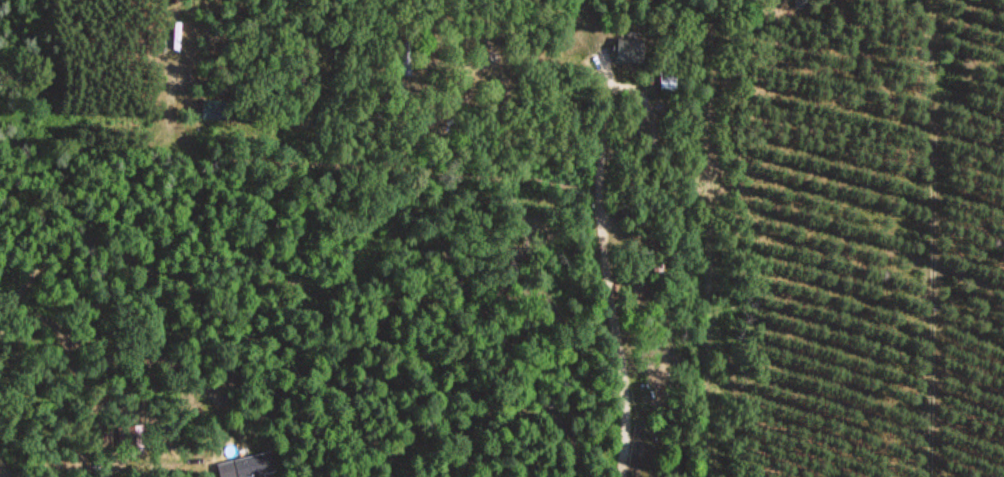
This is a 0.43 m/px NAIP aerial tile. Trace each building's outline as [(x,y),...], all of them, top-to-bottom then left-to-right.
[(173,8),(170,50),(180,51),(183,9),(173,8)] [(490,32),(499,68),(508,66),(498,29),(490,32)] [(614,61),(641,61),(641,36),(614,36),(614,61)] [(674,77),(660,77),(660,88),(674,88),(674,77)]
